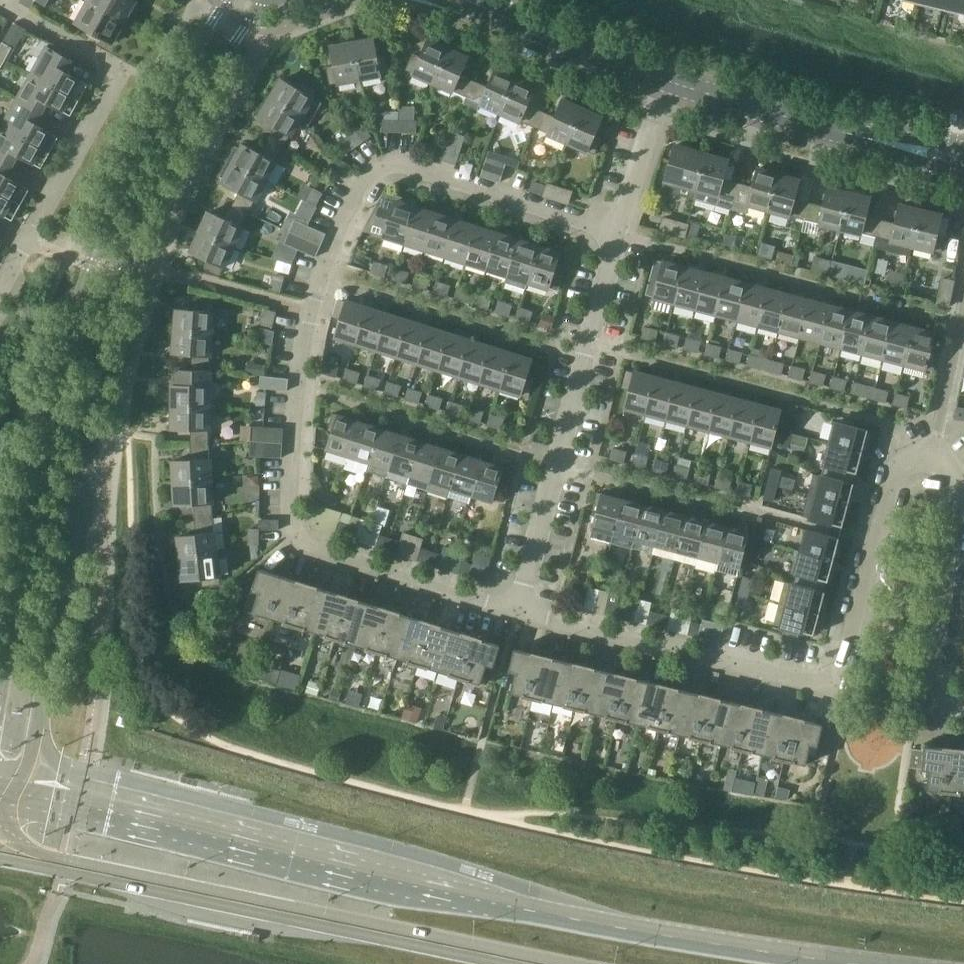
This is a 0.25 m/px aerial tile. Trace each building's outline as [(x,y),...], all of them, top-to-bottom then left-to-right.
[(19,2),(31,8),(35,0),(20,0),(19,2)] [(138,4),(134,3),(136,0),(90,0),(88,2),(124,22),(128,14),(131,16),(138,4)] [(943,4),(942,9),(958,13),(959,8),(963,9),(963,0),(945,0),(943,4)] [(120,29),(124,22),(88,2),(76,23),(112,43),(113,40),(116,42),(123,31),(120,29)] [(381,74),(389,73),(385,55),(378,57),(378,56),(375,39),(353,43),(359,79),(381,74)] [(433,82),(448,49),(428,40),(420,56),(413,53),(406,69),(413,73),(433,82)] [(0,47),(0,56),(6,59),(12,47),(3,42),(0,47)] [(337,83),(359,79),(353,43),(331,47),(334,65),(327,67),(330,84),(337,82),(337,83)] [(47,47),(32,74),(80,100),(89,84),(64,71),(71,60),(47,47)] [(468,58),(448,49),(433,82),(467,97),(474,80),(461,75),(462,74),(461,74),(468,58)] [(501,112),(515,79),(495,70),(487,86),(474,80),(467,97),(464,103),(477,109),(480,103),(501,112)] [(32,74),(18,100),(41,113),(47,102),(71,116),(80,100),(32,74)] [(313,97),(317,91),(302,82),(298,88),(298,87),(298,88),(282,79),(271,98),(302,116),(309,125),(322,103),(313,97)] [(536,88),(515,79),(501,112),(534,127),(541,110),(529,105),(529,104),(528,104),(536,88)] [(275,127),(267,139),(283,148),(302,116),(271,98),(259,117),(274,126),(275,127)] [(35,123),(41,113),(18,100),(3,126),(51,153),(60,137),(35,123)] [(541,110),(534,127),(568,142),(582,109),(562,100),(555,116),(554,116),(541,110)] [(595,154),(602,138),(596,135),(596,134),(603,118),(582,109),(568,142),(588,151),(595,154)] [(383,131),(399,132),(400,121),(384,121),(383,131)] [(416,122),(400,121),(399,132),(416,132),(416,122)] [(0,132),(0,159),(11,165),(17,155),(42,168),(51,153),(3,126),(0,132)] [(357,145),(370,135),(364,127),(351,137),(357,145)] [(453,132),(443,160),(456,165),(466,136),(453,132)] [(351,137),(338,146),(344,154),(357,145),(351,137)] [(236,147),(228,161),(266,181),(266,179),(277,185),(286,167),(275,162),(283,148),(267,139),(260,152),(244,144),(241,149),(236,147)] [(662,190),(695,200),(700,184),(708,155),(674,145),(662,190)] [(489,151),(485,162),(504,168),(506,164),(508,157),(489,151)] [(700,184),(695,200),(730,210),(734,199),(738,184),(738,182),(731,180),(735,168),(728,166),(729,161),(708,155),(700,184)] [(11,165),(0,159),(0,193),(21,205),(30,189),(6,175),(11,165)] [(239,192),(232,205),(248,213),(265,181),(234,164),(228,161),(221,175),(226,178),(223,184),(239,192)] [(500,182),(504,168),(485,162),(481,176),(500,182)] [(749,204),(769,209),(776,184),(779,175),(757,169),(752,186),(752,185),(752,186),(738,182),(738,184),(734,199),(730,210),(746,215),(749,204)] [(800,181),(779,175),(776,184),(769,209),(805,219),(809,202),(796,198),(795,198),(800,181)] [(531,191),(544,195),(547,186),(534,182),(531,191)] [(805,219),(841,228),(851,187),(835,183),(833,189),(827,188),(823,205),(809,202),(805,219)] [(547,186),(544,195),(544,196),(568,203),(572,191),(548,184),(547,186)] [(841,228),(877,236),(881,219),(867,216),(867,215),(871,198),(865,197),(866,191),(851,187),(841,228)] [(316,206),(322,193),(314,189),(308,202),(316,206)] [(405,242),(416,208),(418,202),(387,192),(364,231),(383,237),(384,235),(405,242)] [(13,221),(21,205),(0,193),(0,213),(13,221)] [(248,213),(232,205),(226,218),(226,219),(210,211),(200,232),(233,247),(248,213)] [(912,245),(921,210),(899,205),(895,222),(894,222),(881,219),(877,236),(874,247),(910,256),(912,245)] [(436,214),(416,208),(405,242),(425,249),(436,214)] [(942,215),(921,210),(912,245),(942,252),(950,217),(942,215)] [(425,249),(446,255),(457,221),(436,214),(425,249)] [(685,235),(688,224),(664,218),(660,230),(685,236),(685,235)] [(295,220),(290,232),(321,245),(326,233),(295,220)] [(477,227),(457,221),(446,255),(467,262),(477,227)] [(688,224),(685,235),(696,238),(700,224),(689,221),(688,224)] [(467,262),(487,268),(498,234),(477,227),(467,262)] [(487,268),(508,275),(519,240),(521,235),(500,228),(498,234),(487,268)] [(224,267),(233,247),(200,232),(191,252),(207,260),(208,260),(205,267),(221,274),(224,267)] [(316,257),(321,245),(290,232),(285,243),(316,257)] [(736,236),(724,233),(720,246),(732,249),(736,236)] [(539,247),(519,240),(508,275),(505,282),(526,289),(529,281),(539,247)] [(541,241),(539,247),(529,281),(557,290),(562,273),(569,254),(564,252),(565,249),(541,241)] [(795,255),(778,251),(776,260),(783,262),(788,264),(792,265),(795,255)] [(796,253),(793,265),(799,266),(802,255),(796,253)] [(815,257),(811,270),(829,274),(832,261),(815,257)] [(289,274),(292,264),(278,260),(275,270),(289,274)] [(654,296),(675,302),(684,267),(655,260),(646,294),(654,296)] [(832,261),(829,274),(844,279),(848,265),(832,261)] [(384,276),(387,266),(375,262),(372,272),(384,276)] [(675,302),(696,308),(705,273),(684,267),(675,302)] [(406,282),(409,273),(396,269),(393,278),(406,282)] [(705,273),(696,308),(717,313),(726,278),(705,273)] [(280,290),(284,277),(275,274),(271,288),(280,290)] [(426,289),(429,279),(417,275),(414,285),(426,289)] [(717,313),(738,319),(747,284),(726,278),(717,313)] [(888,280),(885,289),(900,292),(902,284),(888,280)] [(447,295),(450,286),(438,282),(435,291),(447,295)] [(768,289),(747,284),(738,319),(759,324),(768,289)] [(467,302),(470,292),(458,288),(455,298),(467,302)] [(759,324),(780,330),(789,295),(768,289),(759,324)] [(939,291),(937,303),(949,306),(952,293),(939,291)] [(488,308),(491,299),(479,295),(476,305),(488,308)] [(810,301),(789,295),(780,330),(800,335),(810,301)] [(356,342),(367,308),(338,299),(333,316),(340,319),(335,336),(356,342)] [(509,315),(512,305),(499,301),(496,311),(509,315)] [(800,335),(821,341),(831,306),(810,301),(800,335)] [(177,309),(176,331),(212,333),(213,304),(196,302),(195,309),(195,310),(177,309)] [(842,346),(851,312),(831,306),(821,341),(842,346)] [(356,342),(377,349),(387,315),(367,308),(356,342)] [(529,321),(532,312),(520,308),(517,318),(529,321)] [(272,326),(276,312),(267,310),(263,324),(272,326)] [(842,346),(863,352),(872,317),(851,312),(842,346)] [(543,313),(540,324),(551,328),(555,317),(543,313)] [(408,321),(387,315),(377,349),(397,355),(408,321)] [(893,323),(872,317),(863,352),(884,357),(893,323)] [(397,355),(418,362),(429,328),(408,321),(397,355)] [(884,357),(905,363),(914,328),(893,323),(884,357)] [(655,340),(658,331),(645,327),(643,337),(655,340)] [(449,334),(429,328),(418,362),(438,368),(449,334)] [(936,334),(914,328),(905,363),(934,370),(938,354),(931,352),(936,334)] [(209,370),(212,333),(176,331),(174,353),(192,355),(191,370),(209,370)] [(677,346),(679,336),(667,333),(664,343),(677,346)] [(438,368),(459,375),(470,341),(449,334),(438,368)] [(698,352),(700,342),(688,339),(685,348),(698,352)] [(490,347),(470,341),(459,375),(480,381),(490,347)] [(718,357),(721,347),(709,344),(706,354),(718,357)] [(480,381),(500,388),(511,353),(490,347),(480,381)] [(739,363),(742,353),(730,350),(727,359),(739,363)] [(533,360),(511,353),(500,388),(522,394),(529,397),(534,380),(527,378),(533,360)] [(760,368),(763,358),(750,355),(748,365),(760,368)] [(781,374),(784,364),(771,361),(769,370),(781,374)] [(336,376),(339,366),(326,362),(323,372),(336,376)] [(246,373),(264,375),(265,365),(247,363),(246,373)] [(802,379),(805,369),(792,366),(790,376),(802,379)] [(178,369),(178,385),(173,384),(173,407),(209,407),(209,370),(191,370),(178,369)] [(357,383),(360,373),(347,369),(344,379),(357,383)] [(625,407),(646,412),(656,378),(634,372),(627,370),(622,388),(629,389),(625,407)] [(823,385),(825,375),(813,372),(811,381),(823,385)] [(261,375),(260,387),(288,390),(289,378),(261,375)] [(377,389),(380,379),(368,376),(365,385),(377,389)] [(844,390),(846,381),(834,377),(831,387),(844,390)] [(677,383),(656,378),(646,412),(667,418),(677,383)] [(398,396),(401,386),(389,382),(386,392),(398,396)] [(667,418),(688,424),(697,389),(677,383),(667,418)] [(865,396),(867,386),(855,383),(852,392),(865,396)] [(886,401),(888,392),(876,388),(873,398),(886,401)] [(418,402),(421,392),(409,389),(406,398),(418,402)] [(718,394),(697,389),(688,424),(709,429),(718,394)] [(258,392),(257,404),(265,405),(266,393),(258,392)] [(739,400),(718,394),(709,429),(730,435),(739,400)] [(906,407),(909,397),(897,394),(894,404),(906,407)] [(439,409),(442,399),(430,395),(427,405),(439,409)] [(760,405),(739,400),(730,435),(751,440),(760,405)] [(460,415),(463,406),(450,402),(447,411),(460,415)] [(782,411),(760,405),(751,440),(772,446),(782,411)] [(191,430),(191,444),(209,444),(209,407),(173,407),(173,429),(191,429),(191,430)] [(954,419),(963,420),(963,408),(956,407),(954,419)] [(480,422),(483,412),(471,408),(468,418),(480,422)] [(327,449),(347,456),(348,456),(359,421),(333,413),(328,430),(332,432),(327,449)] [(501,428),(504,419),(492,415),(489,424),(501,428)] [(785,416),(782,430),(792,433),(796,419),(785,416)] [(836,421),(830,443),(862,451),(868,430),(853,426),(855,420),(841,416),(840,422),(836,421)] [(380,428),(359,421),(348,456),(347,456),(345,464),(366,471),(380,428)] [(251,440),(263,441),(283,443),(284,428),(252,426),(251,440)] [(400,434),(380,428),(366,471),(387,477),(400,434)] [(792,433),(782,430),(778,444),(789,447),(792,433)] [(421,441),(400,434),(387,477),(407,484),(421,441)] [(282,458),(283,443),(263,441),(251,440),(250,456),(282,458)] [(442,447),(421,441),(407,484),(428,490),(442,447)] [(857,472),(862,451),(830,443),(822,475),(838,480),(841,468),(857,472)] [(174,460),(175,483),(211,481),(209,444),(191,444),(192,459),(191,459),(174,460)] [(462,454),(442,447),(428,490),(448,497),(462,454)] [(623,462),(626,452),(614,449),(611,458),(623,462)] [(483,460),(462,454),(448,497),(469,504),(472,495),(471,495),(483,460)] [(645,467),(648,458),(635,454),(633,464),(645,467)] [(509,468),(483,460),(471,495),(472,495),(493,502),(499,484),(503,486),(509,468)] [(666,473),(669,463),(656,460),(654,470),(666,473)] [(687,479),(689,469),(677,465),(674,475),(687,479)] [(814,473),(808,494),(848,505),(854,483),(857,472),(841,468),(838,480),(822,475),(814,473)] [(771,469),(768,483),(778,486),(782,472),(771,469)] [(708,484),(710,474),(698,471),(695,481),(708,484)] [(254,486),(259,486),(259,475),(248,476),(249,481),(254,486)] [(729,490),(731,480),(719,477),(716,486),(729,490)] [(194,504),(195,519),(213,517),(211,481),(175,483),(176,505),(194,504)] [(749,495),(752,485),(740,482),(737,492),(749,495)] [(778,486),(768,483),(764,497),(774,500),(778,486)] [(917,494),(914,496),(919,504),(919,503),(922,506),(925,504),(925,505),(933,500),(931,497),(930,497),(925,490),(918,495),(917,494)] [(314,491),(313,505),(323,506),(324,492),(314,491)] [(590,537),(612,543),(614,535),(624,499),(597,492),(593,510),(597,511),(590,537)] [(843,526),(848,505),(808,494),(802,516),(843,526)] [(612,543),(633,548),(644,504),(624,499),(614,535),(612,543)] [(665,510),(644,504),(633,548),(654,554),(665,510)] [(654,554),(675,559),(686,516),(665,510),(654,554)] [(707,521),(686,516),(675,559),(696,565),(707,521)] [(179,536),(181,558),(217,554),(213,517),(195,519),(197,533),(196,533),(196,534),(179,536)] [(279,519),(263,519),(263,529),(279,529),(279,519)] [(339,521),(335,534),(345,537),(349,524),(339,521)] [(728,527),(707,521),(696,565),(716,570),(728,527)] [(349,524),(345,537),(355,541),(359,527),(349,524)] [(764,541),(767,527),(757,524),(753,538),(764,541)] [(750,532),(728,527),(716,570),(738,576),(750,532)] [(259,543),(259,529),(250,529),(250,543),(259,543)] [(807,529),(801,551),(834,560),(840,538),(807,529)] [(379,534),(375,547),(385,550),(390,537),(379,534)] [(390,537),(385,550),(395,554),(400,540),(390,537)] [(764,541),(753,538),(749,552),(760,555),(764,541)] [(421,547),(417,560),(427,564),(431,550),(421,547)] [(431,550),(427,564),(437,567),(441,554),(431,550)] [(812,576),(828,581),(834,560),(801,551),(793,583),(809,588),(812,576)] [(219,576),(217,554),(181,558),(184,580),(201,578),(201,579),(202,579),(203,586),(220,584),(219,576)] [(469,577),(473,564),(463,560),(459,574),(469,577)] [(275,618),(287,577),(278,574),(278,575),(259,569),(252,590),(259,592),(253,612),(265,615),(275,618)] [(785,581),(779,602),(820,613),(828,581),(812,576),(809,588),(793,583),(785,581)] [(286,621),(295,624),(308,584),(298,581),(288,578),(288,577),(287,577),(275,618),(286,621)] [(750,594),(753,580),(743,577),(739,592),(750,594)] [(308,584),(295,624),(305,627),(305,626),(316,630),(329,591),(318,587),(308,584)] [(329,591),(316,630),(327,633),(327,634),(337,637),(349,597),(340,594),(339,594),(329,591)] [(583,608),(586,595),(576,592),(573,606),(583,608)] [(750,594),(739,592),(735,605),(746,608),(750,594)] [(346,639),(357,643),(370,604),(359,600),(349,597),(337,637),(346,640),(346,639)] [(605,614),(615,616),(618,603),(608,600),(605,614)] [(779,602),(774,624),(782,626),(785,627),(784,633),(798,636),(799,631),(814,635),(820,613),(779,602)] [(628,605),(618,603),(615,616),(625,619),(628,605)] [(370,604),(357,643),(368,647),(378,650),(390,610),(381,607),(370,604)] [(387,653),(398,657),(411,617),(400,613),(390,610),(378,650),(387,654),(387,653)] [(657,626),(660,613),(650,611),(647,624),(657,626)] [(670,615),(660,613),(657,626),(667,629),(670,615)] [(411,617),(398,657),(409,661),(418,664),(432,623),(422,620),(411,617)] [(703,619),(702,623),(699,637),(720,642),(725,624),(703,619)] [(689,634),(699,637),(702,623),(692,621),(689,634)] [(428,667),(439,671),(452,630),(441,626),(432,623),(418,664),(428,668),(428,667)] [(452,630),(439,671),(450,674),(460,678),(473,636),(463,633),(452,630)] [(482,639),(473,636),(460,678),(469,681),(469,680),(481,684),(487,665),(494,667),(501,645),(482,639)] [(533,653),(514,649),(509,671),(516,673),(511,692),(523,695),(523,696),(533,698),(543,655),(533,653)] [(533,698),(542,700),(543,700),(554,703),(564,661),(553,658),(543,655),(533,698)] [(575,708),(585,666),(575,663),(575,664),(564,661),(554,703),(565,705),(565,706),(575,708)] [(595,668),(585,666),(575,708),(585,711),(585,710),(596,713),(606,671),(595,668)] [(265,680),(275,683),(279,671),(269,668),(265,680)] [(299,674),(282,669),(278,684),(295,689),(299,674)] [(617,718),(627,676),(617,673),(617,674),(606,671),(596,713),(607,716),(617,718)] [(637,678),(627,676),(617,718),(627,721),(627,720),(638,723),(648,681),(637,679),(637,678)] [(317,695),(321,684),(310,681),(307,692),(317,695)] [(659,729),(669,686),(659,684),(648,681),(638,723),(649,726),(659,729)] [(680,733),(690,691),(679,689),(679,688),(669,686),(659,729),(669,731),(680,733)] [(332,691),(330,699),(334,700),(338,701),(340,693),(332,691)] [(701,694),(690,691),(680,733),(691,736),(701,739),(711,696),(701,694)] [(722,744),(732,702),(721,699),(711,696),(701,739),(710,741),(711,741),(722,744)] [(743,704),(732,702),(722,744),(733,746),(733,747),(743,749),(753,706),(743,704)] [(422,708),(407,703),(403,717),(417,722),(422,708)] [(764,754),(774,712),(763,709),(753,706),(743,749),(752,751),(753,751),(764,754)] [(785,715),(774,712),(764,754),(775,756),(775,757),(785,759),(795,717),(785,714),(785,715)] [(438,714),(434,727),(443,730),(447,717),(438,714)] [(794,762),(795,761),(806,764),(811,744),(818,746),(823,724),(805,719),(795,717),(785,759),(794,762)] [(940,791),(950,792),(955,748),(945,747),(945,748),(926,746),(925,750),(912,748),(909,767),(930,769),(928,789),(940,790),(940,791)] [(955,748),(950,792),(960,793),(963,793),(963,749),(955,748)] [(732,791),(734,782),(726,780),(724,789),(732,791)] [(755,793),(765,795),(766,788),(757,786),(755,793)] [(776,796),(788,799),(790,790),(778,787),(776,796)]
